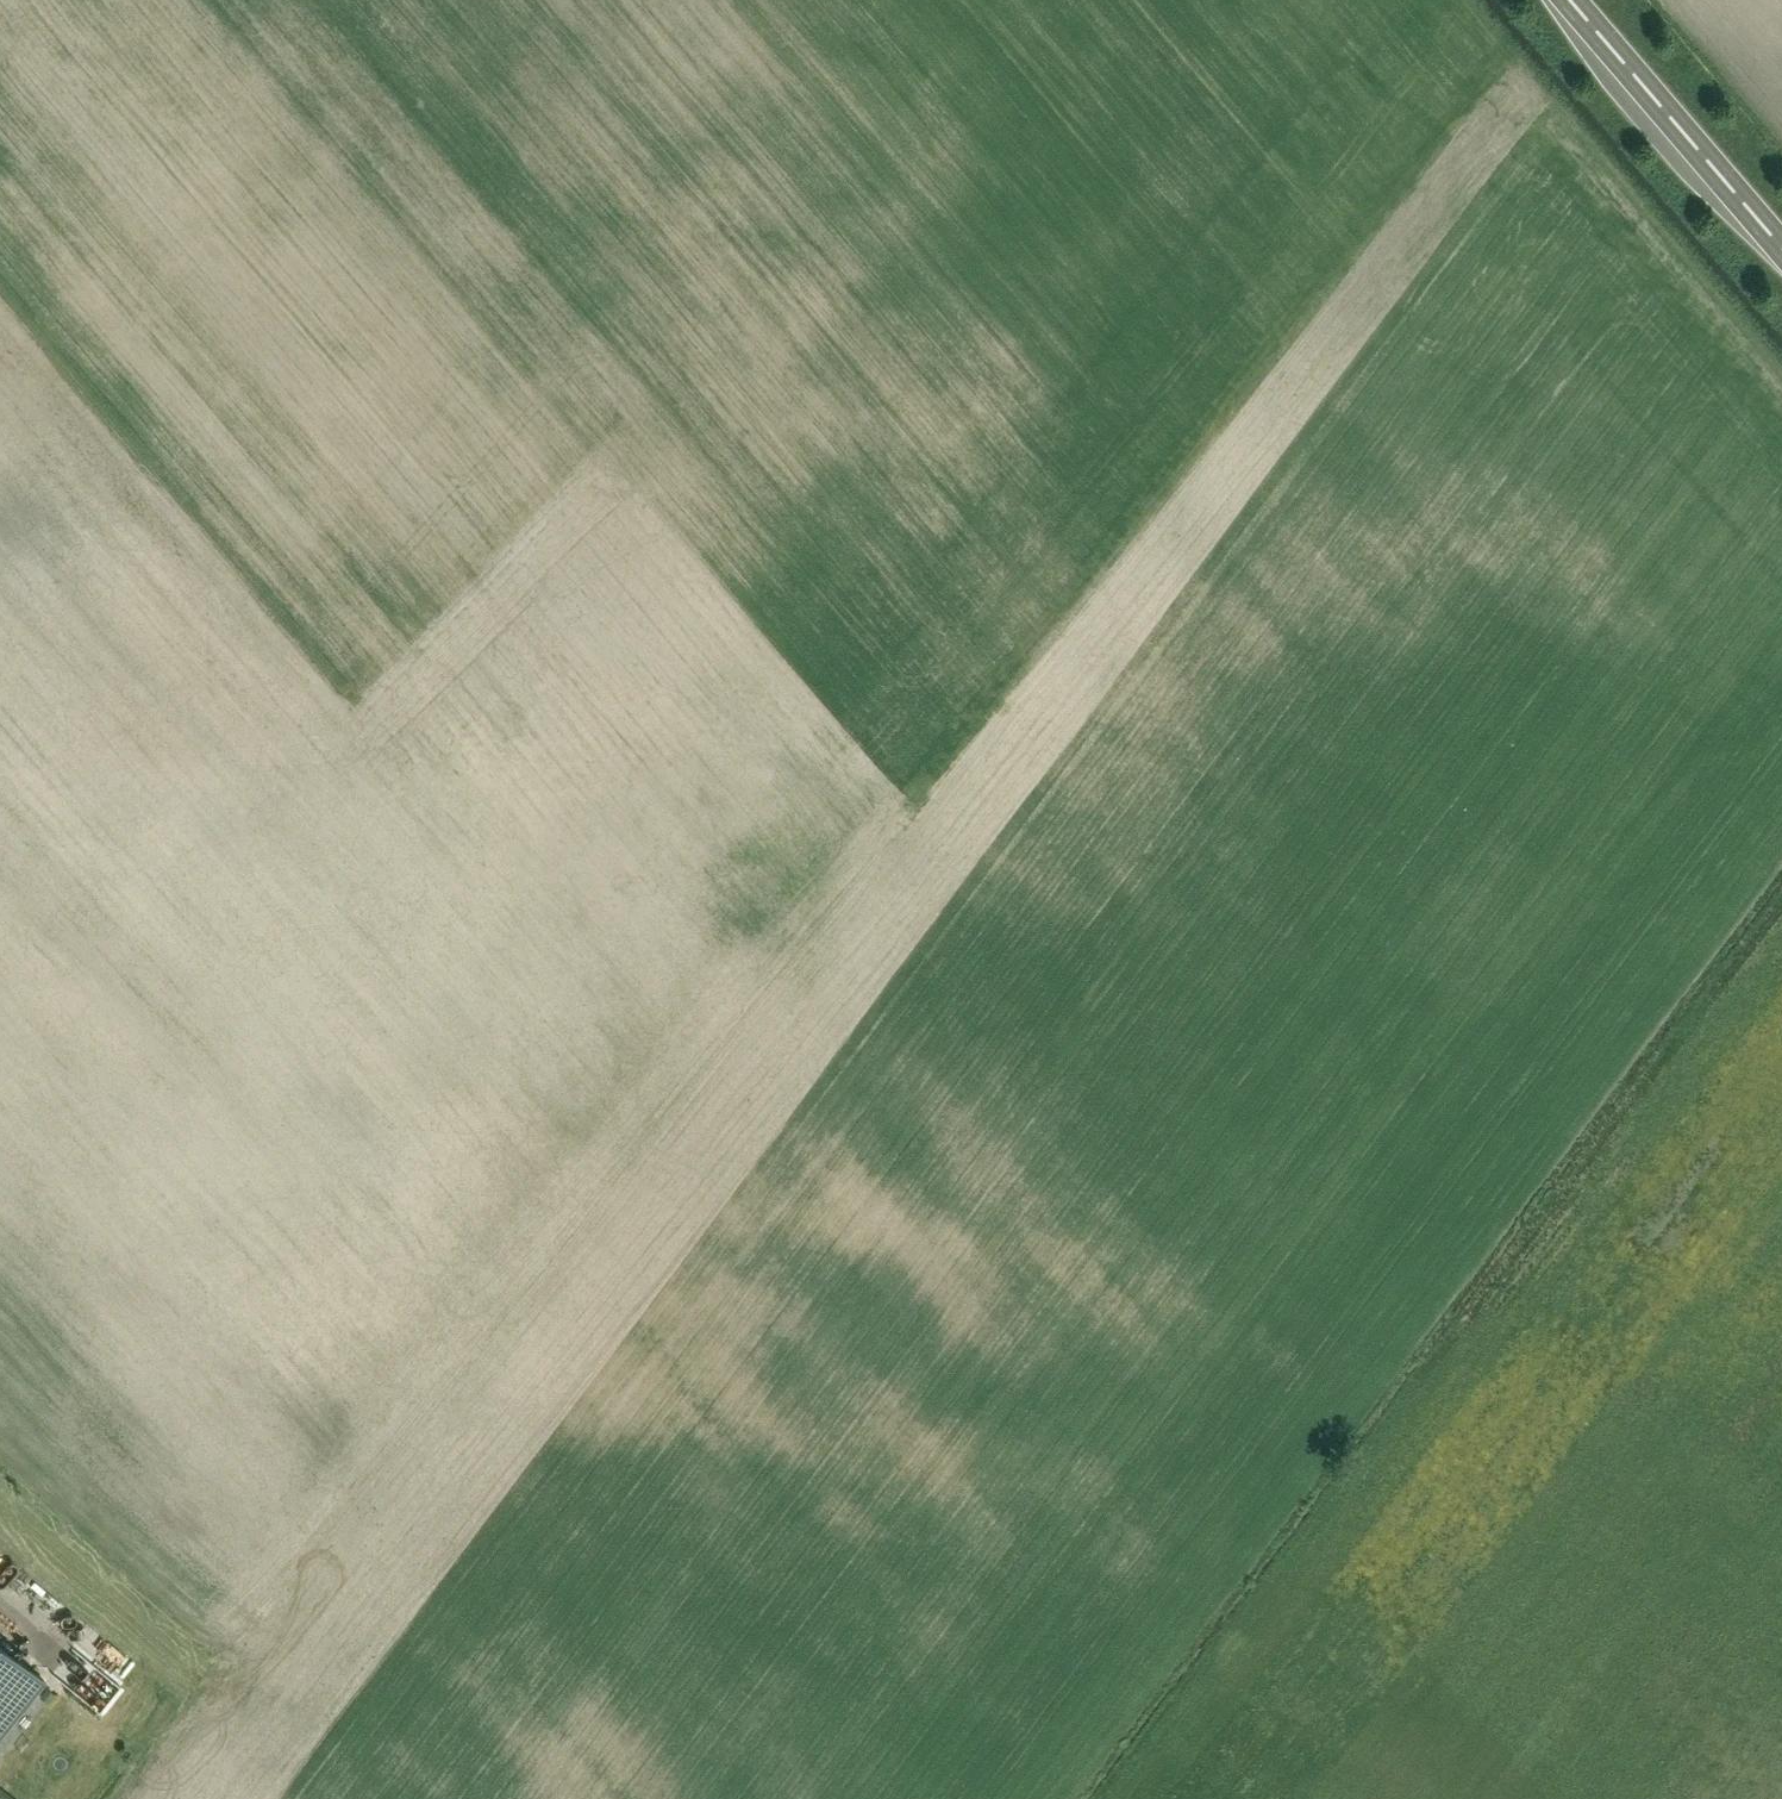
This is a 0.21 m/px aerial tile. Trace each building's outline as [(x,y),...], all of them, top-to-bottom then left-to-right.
[(46,1683),(0,1646),(0,1739),(46,1683)]
